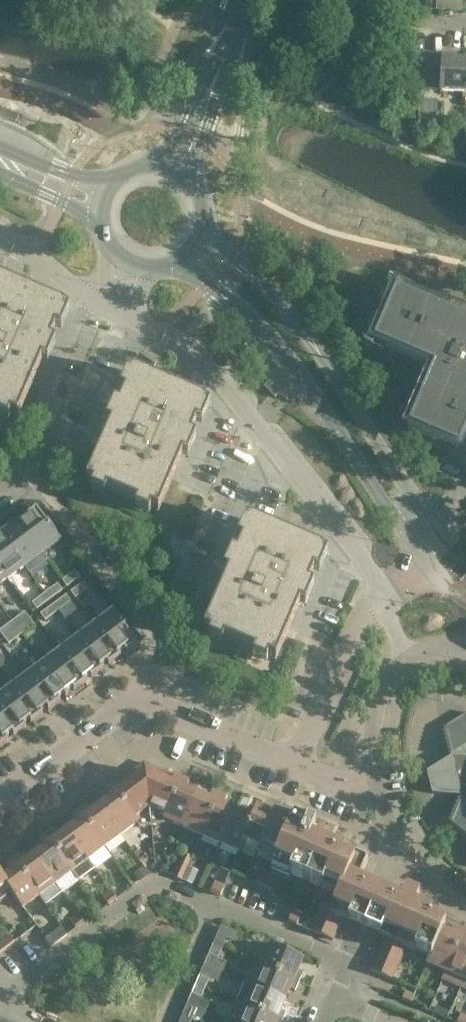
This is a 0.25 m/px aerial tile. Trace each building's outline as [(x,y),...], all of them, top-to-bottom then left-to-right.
[(436,9),(462,11),(462,0),(436,0),(436,9)] [(465,88),(465,60),(452,59),(453,54),(429,53),(428,79),(440,80),(440,91),(465,92),(465,88)] [(8,420),(10,415),(17,418),(42,361),(47,363),(55,343),(50,341),(56,328),(61,331),(69,311),(64,309),(65,307),(29,292),(0,280),(0,417),(8,420)] [(395,292),(373,343),(433,368),(407,428),(458,449),(465,430),(465,323),(395,292)] [(135,508),(149,514),(151,509),(158,512),(182,455),(187,457),(196,438),(191,436),(196,423),(201,425),(209,405),(204,403),(205,402),(170,387),(133,371),(132,372),(128,370),(119,390),(124,392),(119,404),(114,402),(105,422),(110,424),(86,481),(93,484),(90,489),(104,495),(107,490),(137,503),(135,508)] [(22,523),(20,520),(18,522),(42,554),(60,540),(36,508),(25,516),(27,519),(22,523)] [(252,657),(266,663),(268,658),(275,661),(300,603),(305,606),(313,586),(308,584),(314,571),(318,573),(327,554),(322,552),(323,550),(287,535),(251,519),(250,521),(245,518),(236,538),(241,540),(236,553),(231,551),(223,570),(228,573),(203,630),(210,633),(208,638),(222,644),(224,639),(254,652),(252,657)] [(2,533),(1,534),(24,567),(29,573),(46,560),(42,554),(18,522),(7,529),(9,532),(4,536),(2,533)] [(7,579),(24,567),(1,534),(0,535),(0,570),(7,579)] [(79,577),(75,571),(62,580),(67,587),(79,577)] [(75,598),(88,588),(83,582),(70,592),(75,598)] [(57,584),(44,593),(49,600),(62,590),(57,584)] [(36,609),(49,600),(44,593),(32,603),(36,609)] [(58,611),(70,601),(66,595),(53,604),(58,611)] [(58,611),(53,604),(40,614),(45,620),(58,611)] [(137,643),(113,611),(95,625),(119,657),(121,655),(119,653),(124,649),(126,652),(137,643)] [(12,621),(16,628),(29,618),(24,612),(12,621)] [(29,618),(16,628),(21,634),(34,625),(29,618)] [(16,628),(12,621),(0,630),(0,633),(4,637),(16,628)] [(106,662),(108,665),(119,657),(95,625),(78,638),(102,670),(103,668),(101,666),(106,662)] [(21,634),(16,628),(4,637),(8,644),(21,634)] [(89,675),(91,677),(102,670),(78,638),(60,650),(84,683),(86,681),(84,678),(89,675)] [(72,688),(74,690),(84,683),(60,650),(43,663),(67,695),(69,694),(67,691),(72,688)] [(63,694),(65,697),(67,695),(43,663),(26,676),(50,708),(60,700),(58,698),(63,694)] [(50,708),(26,676),(8,689),(32,721),(43,713),(41,711),(46,707),(48,710),(50,708)] [(8,689),(0,695),(0,714),(15,734),(25,726),(23,724),(28,720),(31,723),(32,721),(8,689)] [(442,728),(444,730),(443,731),(442,731),(442,732),(445,734),(444,736),(444,735),(443,736),(446,739),(445,740),(444,741),(448,743),(447,745),(446,744),(445,745),(449,748),(448,749),(447,749),(446,750),(450,753),(449,754),(448,753),(447,754),(450,756),(426,772),(431,793),(460,795),(460,796),(459,796),(459,799),(458,799),(458,798),(457,799),(458,803),(456,803),(456,802),(455,803),(456,807),(455,808),(454,807),(453,807),(454,812),(453,812),(453,811),(451,811),(453,816),(451,816),(451,815),(450,816),(451,820),(450,821),(449,820),(448,820),(449,823),(465,837),(465,713),(442,728)] [(13,735),(15,734),(0,714),(0,745),(8,739),(6,736),(11,733),(13,735)] [(136,823),(138,827),(151,825),(145,776),(144,763),(111,787),(137,823),(136,823)] [(151,825),(163,824),(165,820),(164,820),(182,779),(144,763),(145,776),(151,825)] [(188,782),(184,780),(182,779),(164,820),(165,820),(183,827),(197,794),(185,789),(188,782)] [(104,792),(109,798),(99,806),(121,835),(136,823),(137,823),(111,787),(104,792)] [(212,792),(208,800),(197,794),(183,827),(201,836),(219,795),(212,792)] [(222,806),(226,798),(219,795),(201,836),(220,844),(234,811),(222,806)] [(99,806),(89,814),(84,807),(78,811),(104,847),(121,835),(99,806)] [(246,816),(234,811),(220,844),(239,852),(243,844),(242,844),(248,831),(256,811),(249,808),(246,816)] [(78,811),(72,816),(77,823),(67,830),(88,859),(104,847),(78,811)] [(256,811),(248,831),(242,844),(243,844),(259,851),(262,844),(277,851),(274,859),(291,866),(288,873),(322,887),(324,881),(340,887),(332,906),(321,902),(309,930),(333,940),(342,918),(355,924),(385,936),(370,970),(392,979),(404,950),(396,946),(401,935),(416,942),(413,949),(430,956),(431,956),(439,936),(442,931),(445,923),(412,909),(414,904),(418,905),(422,895),(405,888),(401,898),(372,886),(359,880),(367,862),(353,856),(351,861),(308,842),(313,831),(320,834),(325,823),(316,819),(313,826),(292,817),(288,825),(256,811)] [(51,831),(45,836),(72,871),(78,880),(95,868),(88,859),(67,830),(56,838),(51,831)] [(39,840),(44,847),(34,855),(55,883),(72,871),(45,836),(39,840)] [(19,855),(12,860),(39,896),(46,904),(62,892),(55,883),(34,855),(24,862),(19,855)] [(6,887),(22,908),(39,896),(12,860),(6,865),(11,871),(2,879),(1,879),(6,886),(6,887)] [(187,869),(178,865),(174,876),(182,880),(187,869)] [(139,881),(149,874),(144,868),(134,875),(139,881)] [(196,871),(188,868),(183,879),(192,883),(196,871)] [(255,883),(272,890),(275,883),(258,876),(255,883)] [(224,886),(214,882),(210,892),(220,896),(224,886)] [(101,896),(108,905),(116,898),(110,890),(101,896)] [(91,917),(85,908),(77,914),(83,923),(91,917)] [(69,920),(76,928),(83,923),(77,914),(69,920)] [(291,914),(288,921),(297,924),(300,917),(291,914)] [(442,931),(439,936),(431,956),(430,956),(426,963),(445,971),(463,931),(456,928),(452,935),(442,931)] [(442,980),(460,988),(464,979),(465,975),(465,932),(463,931),(445,971),(442,980)] [(212,944),(222,948),(226,939),(216,935),(212,944)] [(14,942),(10,936),(0,943),(0,952),(14,942)] [(218,958),(222,948),(212,944),(208,954),(218,958)] [(299,981),(303,972),(298,970),(303,958),(271,945),(262,966),(299,981)] [(285,999),(290,988),(295,990),(299,981),(262,966),(254,985),(285,999)] [(195,984),(205,988),(209,978),(199,975),(195,984)] [(245,982),(236,1001),(245,1005),(282,1021),(286,1012),(281,1010),(285,999),(254,985),(245,982)] [(201,997),(205,988),(195,984),(191,993),(201,997)] [(410,1002),(414,995),(405,992),(402,999),(410,1002)] [(435,1004),(432,1012),(445,1017),(448,1010),(435,1004)] [(282,1021),(245,1005),(238,1021),(281,1021),(282,1021)] [(461,1014),(457,1021),(465,1021),(465,1016),(461,1014)]
